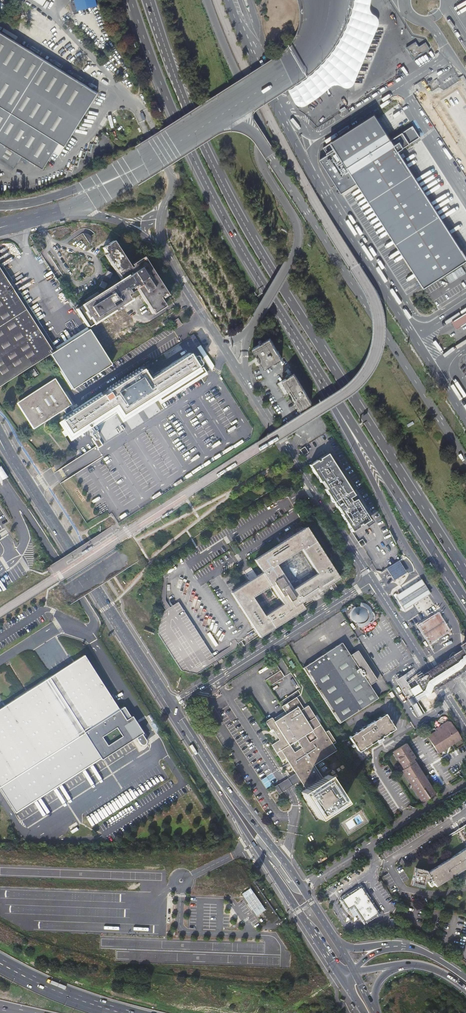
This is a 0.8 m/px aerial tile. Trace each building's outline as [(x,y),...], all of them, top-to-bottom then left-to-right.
[(324,62),(310,74),(287,90),(293,103),(298,106),(302,106),(316,97),(329,85),(335,84),(340,86),(346,88),(351,85),(360,64),(377,24),(377,19),(374,16),(369,12),(368,8),(369,0),(354,0),(345,26),(334,49),(324,62)] [(13,170),(22,156),(43,169),(54,152),(59,155),(98,92),(0,31),(0,162),(13,170)] [(416,41),(406,47),(414,59),(430,49),(429,47),(429,48),(425,42),(419,46),(416,41)] [(465,260),(397,151),(419,137),(412,126),(390,140),(373,114),(329,142),(329,143),(321,148),(326,155),(320,159),(341,193),(355,183),(422,288),(465,260)] [(91,240),(91,238),(91,237),(90,236),(89,235),(88,234),(86,233),(83,233),(89,243),(90,242),(91,240)] [(76,309),(87,327),(113,310),(114,311),(121,307),(120,306),(129,300),(130,302),(141,295),(153,314),(165,306),(160,298),(162,296),(163,298),(168,295),(143,257),(131,264),(132,266),(130,267),(113,241),(102,248),(106,254),(105,255),(121,280),(118,282),(115,277),(111,276),(112,273),(107,271),(106,273),(105,274),(100,283),(99,286),(104,289),(106,286),(107,287),(108,288),(99,294),(98,292),(85,300),(86,302),(76,309)] [(31,247),(36,255),(39,253),(34,245),(31,247)] [(89,329),(53,352),(0,270),(0,386),(50,354),(72,390),(111,365),(89,329)] [(94,280),(100,283),(105,274),(106,273),(99,270),(94,280)] [(431,294),(441,289),(438,283),(428,287),(431,294)] [(450,322),(455,329),(465,322),(465,312),(450,322)] [(165,327),(170,324),(167,319),(162,322),(165,327)] [(179,319),(176,321),(175,321),(171,323),(175,329),(179,326),(178,326),(181,323),(179,319)] [(285,357),(272,337),(255,347),(267,368),(285,357)] [(104,411),(110,419),(116,415),(110,407),(115,404),(122,415),(156,393),(161,400),(201,374),(196,367),(197,367),(197,366),(192,359),(189,354),(177,362),(173,355),(169,358),(170,360),(172,359),(174,363),(149,379),(142,369),(62,421),(70,433),(104,411)] [(197,366),(200,364),(196,357),(192,359),(197,366)] [(312,402),(295,373),(292,375),(288,368),(285,370),(289,376),(282,381),(283,381),(289,393),(294,401),(295,401),(300,409),(312,402)] [(71,405),(54,378),(16,403),(33,429),(71,405)] [(289,393),(283,381),(278,384),(284,396),(289,393)] [(91,443),(85,446),(86,447),(88,451),(96,446),(100,443),(93,432),(87,435),(91,443)] [(353,495),(327,454),(309,465),(319,482),(321,481),(326,489),(324,490),(335,506),(336,506),(341,514),(340,515),(351,531),(369,520),(355,499),(353,501),(351,497),(353,495)] [(171,510),(161,517),(162,519),(172,512),(171,510)] [(303,608),(300,602),(338,578),(305,527),(253,560),(262,572),(236,589),(230,592),(256,632),(259,637),(303,608)] [(90,544),(79,551),(80,553),(91,546),(90,544)] [(397,560),(385,568),(393,580),(405,572),(397,560)] [(360,603),(360,607),(359,607),(358,607),(357,608),(356,608),(354,606),(353,607),(352,608),(352,609),(351,610),(351,611),(350,611),(350,613),(350,615),(350,616),(350,617),(351,618),(351,619),(352,620),(353,621),(354,623),(355,621),(356,621),(357,621),(358,622),(359,622),(360,622),(360,627),(363,626),(366,626),(367,625),(368,624),(369,623),(370,623),(372,621),(372,619),(373,619),(374,616),(373,616),(373,614),(372,612),(371,612),(371,611),(370,609),(370,608),(369,607),(368,607),(367,606),(366,605),(365,604),(364,604),(363,603),(362,603),(360,603)] [(446,626),(439,616),(440,616),(438,612),(433,615),(434,616),(428,620),(422,623),(422,622),(417,626),(429,644),(450,631),(447,625),(446,626)] [(458,645),(460,649),(458,651),(446,659),(437,665),(430,669),(425,672),(414,679),(417,684),(421,690),(422,692),(423,693),(424,696),(425,697),(436,689),(441,686),(448,681),(457,676),(465,670),(465,640),(458,645)] [(377,680),(357,650),(350,655),(341,643),(303,668),(339,723),(378,698),(369,685),(377,680)] [(130,717),(124,707),(119,710),(84,655),(0,708),(0,789),(2,792),(23,808),(135,737),(140,745),(142,745),(144,745),(145,743),(145,741),(141,735),(143,733),(132,716),(130,717)] [(416,670),(414,668),(395,680),(419,717),(421,715),(423,714),(415,702),(424,696),(423,693),(422,692),(415,696),(414,695),(421,690),(417,684),(410,688),(405,680),(417,672),(416,670)] [(303,673),(300,669),(294,673),(297,677),(303,673)] [(284,677),(280,670),(280,671),(274,674),(265,680),(269,687),(284,677)] [(280,702),(282,705),(290,699),(288,696),(280,702)] [(336,742),(328,731),(328,730),(328,731),(325,732),(308,705),(303,708),(296,697),(281,706),(283,709),(286,714),(274,721),(272,718),(271,718),(267,720),(266,721),(265,721),(265,722),(269,727),(270,730),(271,730),(272,729),(279,740),(272,744),(272,745),(271,745),(271,746),(280,759),(281,760),(281,761),(282,761),(282,760),(286,758),(295,773),(290,776),(292,780),(295,784),(298,781),(300,780),(305,788),(300,791),(317,818),(344,801),(327,774),(322,777),(314,765),(323,759),(324,758),(321,752),(333,744),(335,743),(336,742)] [(392,729),(393,728),(385,715),(383,715),(380,717),(379,718),(377,718),(374,721),(371,722),(368,724),(367,726),(365,726),(362,728),(361,730),(359,730),(356,732),(355,733),(354,734),(350,736),(349,737),(358,751),(359,751),(363,748),(364,747),(366,747),(369,745),(370,743),(371,743),(375,741),(375,739),(377,739),(381,737),(381,735),(383,735),(387,733),(388,732),(389,732),(392,729)] [(435,731),(427,736),(438,753),(462,739),(451,722),(447,721),(434,729),(435,731)] [(435,794),(415,762),(413,759),(415,758),(406,743),(392,752),(392,753),(401,766),(403,769),(401,770),(421,802),(435,794)] [(336,750),(333,744),(321,752),(324,758),(327,756),(329,755),(336,750)] [(282,782),(274,787),(276,791),(277,791),(279,794),(284,791),(286,789),(295,784),(292,780),(290,776),(282,782)] [(436,887),(457,873),(465,868),(465,848),(465,849),(427,872),(431,878),(432,880),(436,887)] [(431,878),(427,872),(426,870),(416,868),(411,885),(423,888),(425,879),(428,880),(431,878)] [(361,887),(343,899),(349,909),(355,905),(365,921),(368,920),(368,921),(372,918),(374,917),(378,914),(374,908),(373,906),(366,896),(367,896),(366,894),(365,895),(364,892),(362,893),(361,891),(362,889),(361,887)] [(253,893),(245,898),(253,910),(261,905),(253,893)]
